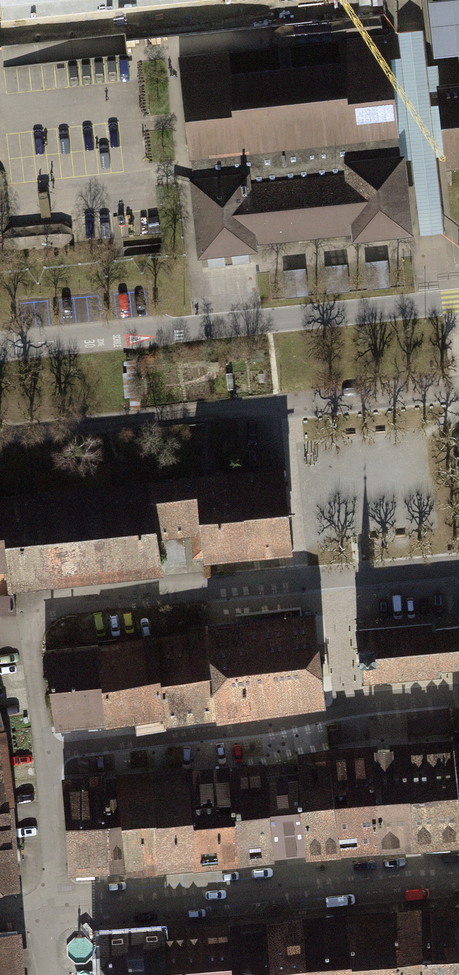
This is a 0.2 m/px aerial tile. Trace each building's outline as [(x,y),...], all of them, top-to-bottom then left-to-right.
[(445,59),(458,58),(458,1),(436,4),(445,59)] [(203,50),(213,161),(423,140),(413,29),(203,50)] [(37,67),(8,68),(9,87),(38,85),(37,67)] [(270,168),(212,173),(219,256),(281,251),(280,240),(377,232),(377,242),(432,238),(425,155),(368,159),(368,169),(271,177),(270,168)] [(307,556),(299,467),(209,476),(215,535),(217,565),(307,556)] [(22,571),(24,591),(176,574),(174,539),(215,535),(209,476),(0,496),(0,574),(22,571)] [(196,637),(56,651),(63,735),(115,729),(115,736),(339,709),(328,616),(196,629),(196,637)] [(371,630),(377,688),(452,680),(451,671),(458,670),(458,631),(449,632),(448,623),(371,630)] [(11,732),(0,668),(0,733),(11,732)] [(31,890),(15,737),(0,738),(0,893),(31,890)] [(71,780),(80,880),(288,863),(289,858),(322,855),(322,862),(458,849),(458,739),(310,753),(310,760),(71,780)] [(435,909),(437,942),(430,943),(432,974),(458,974),(458,907),(435,909)] [(402,974),(432,974),(430,943),(437,942),(435,909),(399,911),(402,974)] [(354,974),(402,974),(399,911),(350,914),(354,974)] [(308,974),(354,974),(350,914),(305,917),(308,974)] [(270,974),(308,974),(305,917),(268,919),(270,974)] [(268,919),(224,921),(227,974),(270,974),(268,919)] [(161,925),(163,974),(227,974),(224,921),(161,925)] [(95,929),(98,974),(163,974),(161,925),(95,929)] [(0,937),(0,974),(37,974),(31,935),(0,937)]
